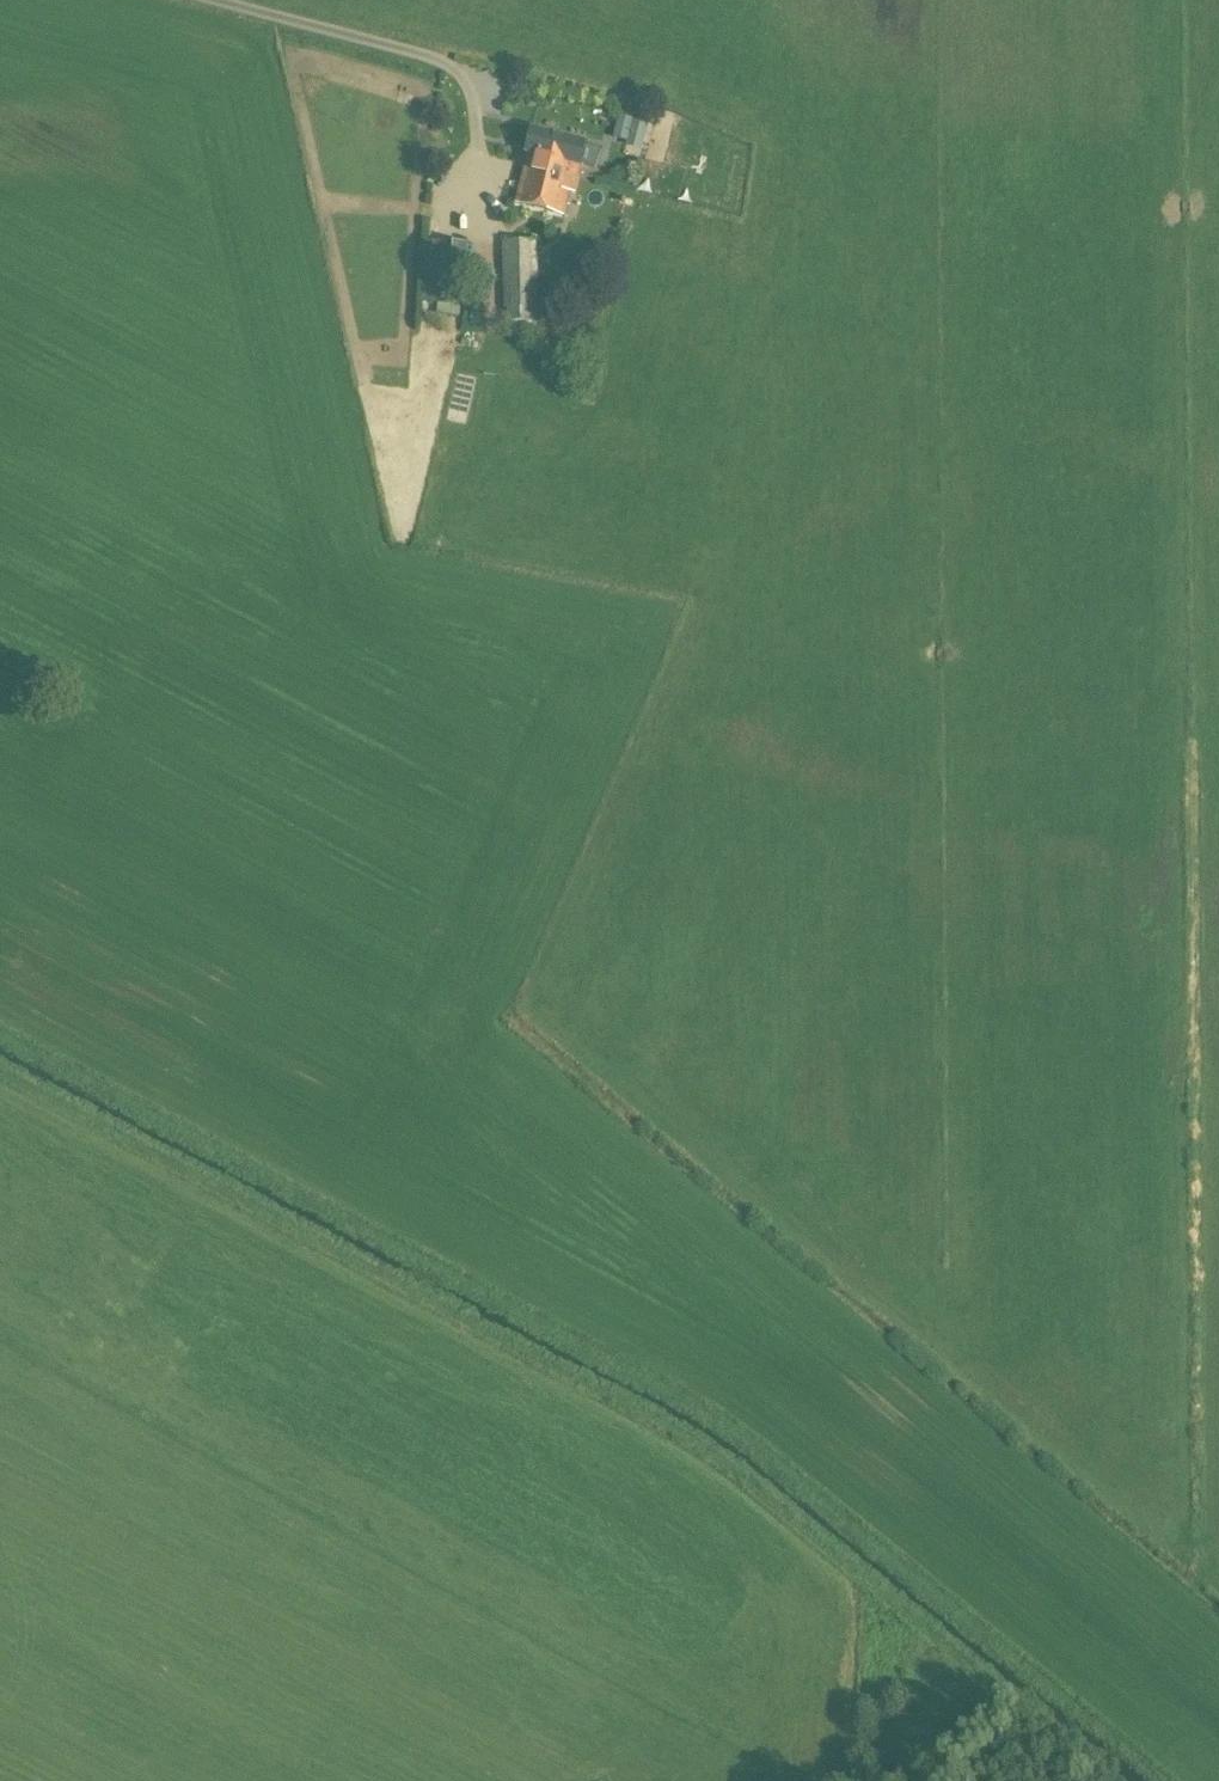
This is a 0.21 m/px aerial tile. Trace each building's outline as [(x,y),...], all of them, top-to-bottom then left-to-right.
[(642,151),(649,123),(619,116),(613,139),(627,143),(626,148),(642,151)] [(518,204),(564,215),(569,191),(575,192),(579,173),(586,144),(532,131),(527,152),(530,153),(528,160),(518,204)] [(462,305),(465,243),(424,241),(421,304),(438,305),(437,315),(460,316),(460,305),(462,305)] [(538,323),(536,241),(502,242),(504,309),(508,309),(509,335),(532,334),(531,323),(538,323)]
